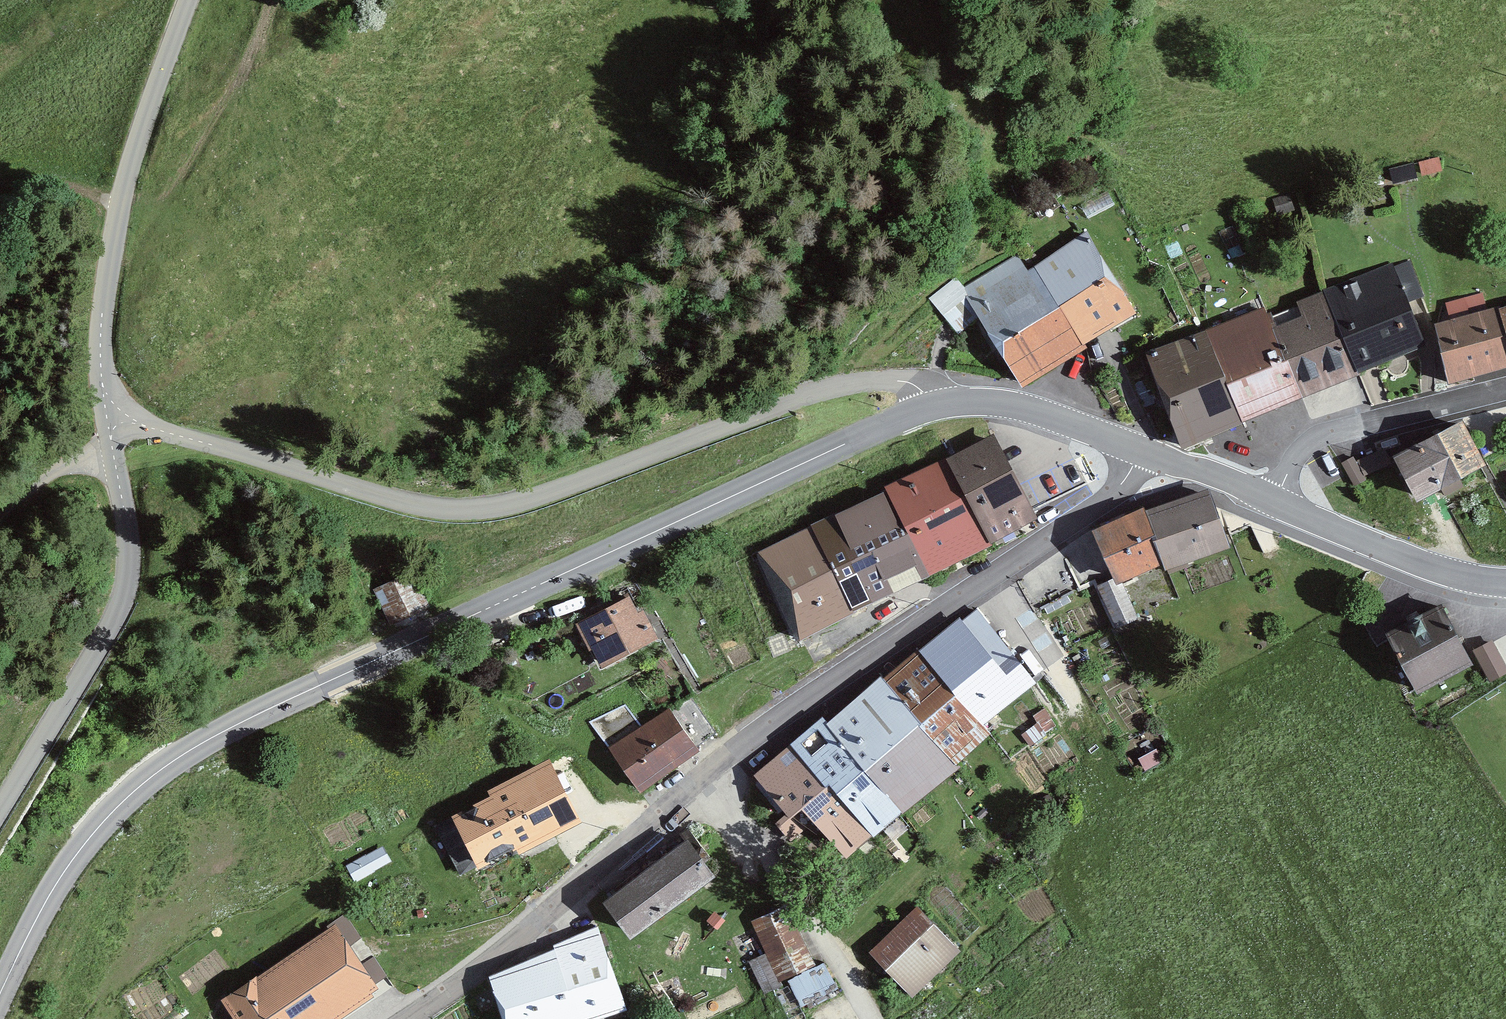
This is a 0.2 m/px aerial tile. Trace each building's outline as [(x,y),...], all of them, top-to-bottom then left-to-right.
[(1076,343),(1131,312),(1084,232),(1024,270),(1076,343)] [(976,316),(1015,387),(1079,348),(1076,343),(1024,270),(1015,254),(959,285),(956,281),(930,302),(955,333),(976,316)] [(1319,291),(1352,374),(1423,346),(1391,263),(1319,291)] [(1296,397),(1352,374),(1319,291),(1292,301),(1295,307),(1264,320),(1296,397)] [(1490,309),(1505,365),(1505,304),(1490,309)] [(1505,365),(1490,309),(1489,307),(1425,326),(1442,384),(1505,365)] [(1201,330),(1233,423),(1296,397),(1264,320),(1259,309),(1201,330)] [(1140,353),(1173,448),(1233,423),(1201,330),(1140,353)] [(1407,503),(1478,466),(1454,420),(1383,457),(1407,503)] [(1029,523),(988,433),(878,482),(881,490),(918,572),(1029,523)] [(1379,445),(1352,458),(1357,468),(1384,455),(1379,445)] [(1222,545),(1204,486),(1134,507),(1152,565),(1222,545)] [(918,572),(881,490),(819,516),(862,599),(918,572)] [(1134,507),(1081,531),(1106,580),(1095,584),(1114,625),(1135,615),(1117,577),(1152,565),(1134,507)] [(862,599),(819,516),(750,552),(793,635),(862,599)] [(381,623),(424,604),(407,567),(364,587),(381,623)] [(589,670),(651,639),(627,591),(565,622),(589,670)] [(1409,694),(1467,661),(1436,605),(1377,638),(1409,694)] [(911,647),(975,724),(1029,678),(974,606),(957,619),(953,614),(911,647)] [(1505,673),(1505,670),(1491,640),(1471,650),(1487,683),(1505,673)] [(911,647),(875,677),(911,720),(948,764),(983,734),(975,724),(911,647)] [(875,677),(873,674),(822,719),(857,765),(911,720),(875,677)] [(690,748),(714,732),(687,692),(663,710),(690,748)] [(632,794),(692,750),(690,748),(663,710),(661,707),(600,751),(632,794)] [(822,719),(817,714),(783,744),(864,836),(895,810),(857,765),(822,719)] [(948,764),(911,720),(857,765),(895,810),(950,767),(948,764)] [(864,836),(783,744),(748,775),(777,817),(788,814),(841,857),(864,836)] [(510,853),(571,819),(538,758),(477,792),(479,795),(437,818),(464,867),(505,844),(510,853)] [(391,860),(379,839),(339,863),(352,884),(391,860)] [(630,939),(714,877),(687,840),(603,903),(630,939)] [(783,902),(746,919),(774,980),(811,963),(783,902)] [(906,993),(957,948),(916,903),(866,949),(906,993)] [(371,990),(323,921),(208,1000),(221,1018),(329,1018),(371,990)] [(595,928),(482,976),(500,1018),(583,1018),(626,1001),(595,928)] [(798,1006),(835,987),(822,961),(785,980),(798,1006)]
